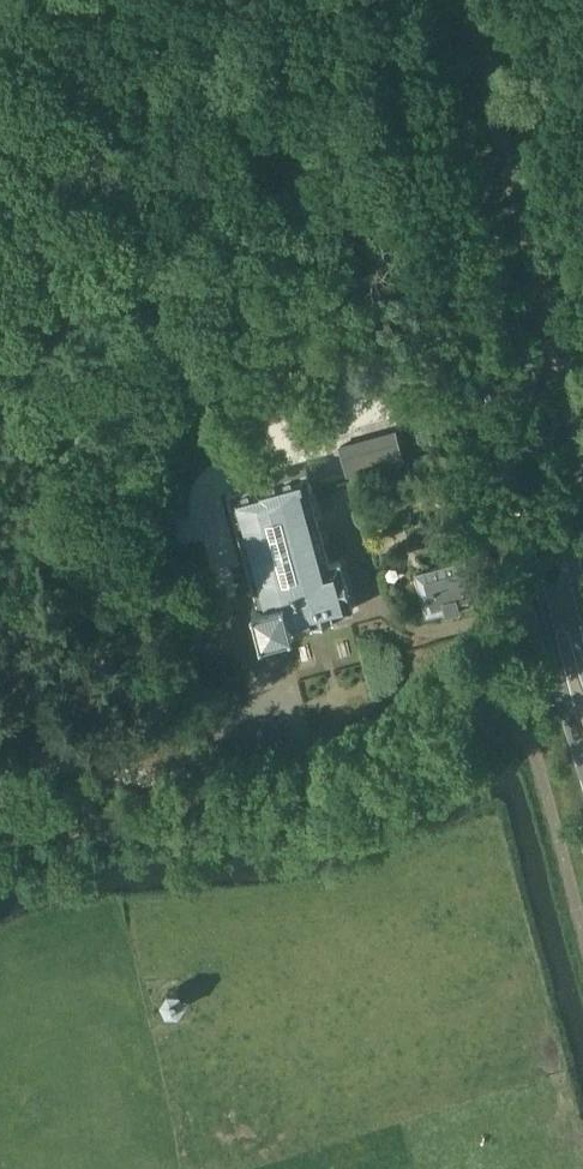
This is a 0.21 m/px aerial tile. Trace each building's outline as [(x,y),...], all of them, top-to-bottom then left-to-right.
[(341,446),(348,473),(403,458),(396,431),(341,446)] [(228,492),(259,604),(255,605),(253,606),(261,638),(294,629),(293,626),(354,609),(340,560),(330,563),(310,490),(312,490),(306,469),(252,484),(252,485),(228,492)] [(416,572),(427,613),(480,599),(469,557),(416,572)] [(166,1011),(180,1012),(187,1001),(181,989),(168,988),(161,999),(166,1011)]
